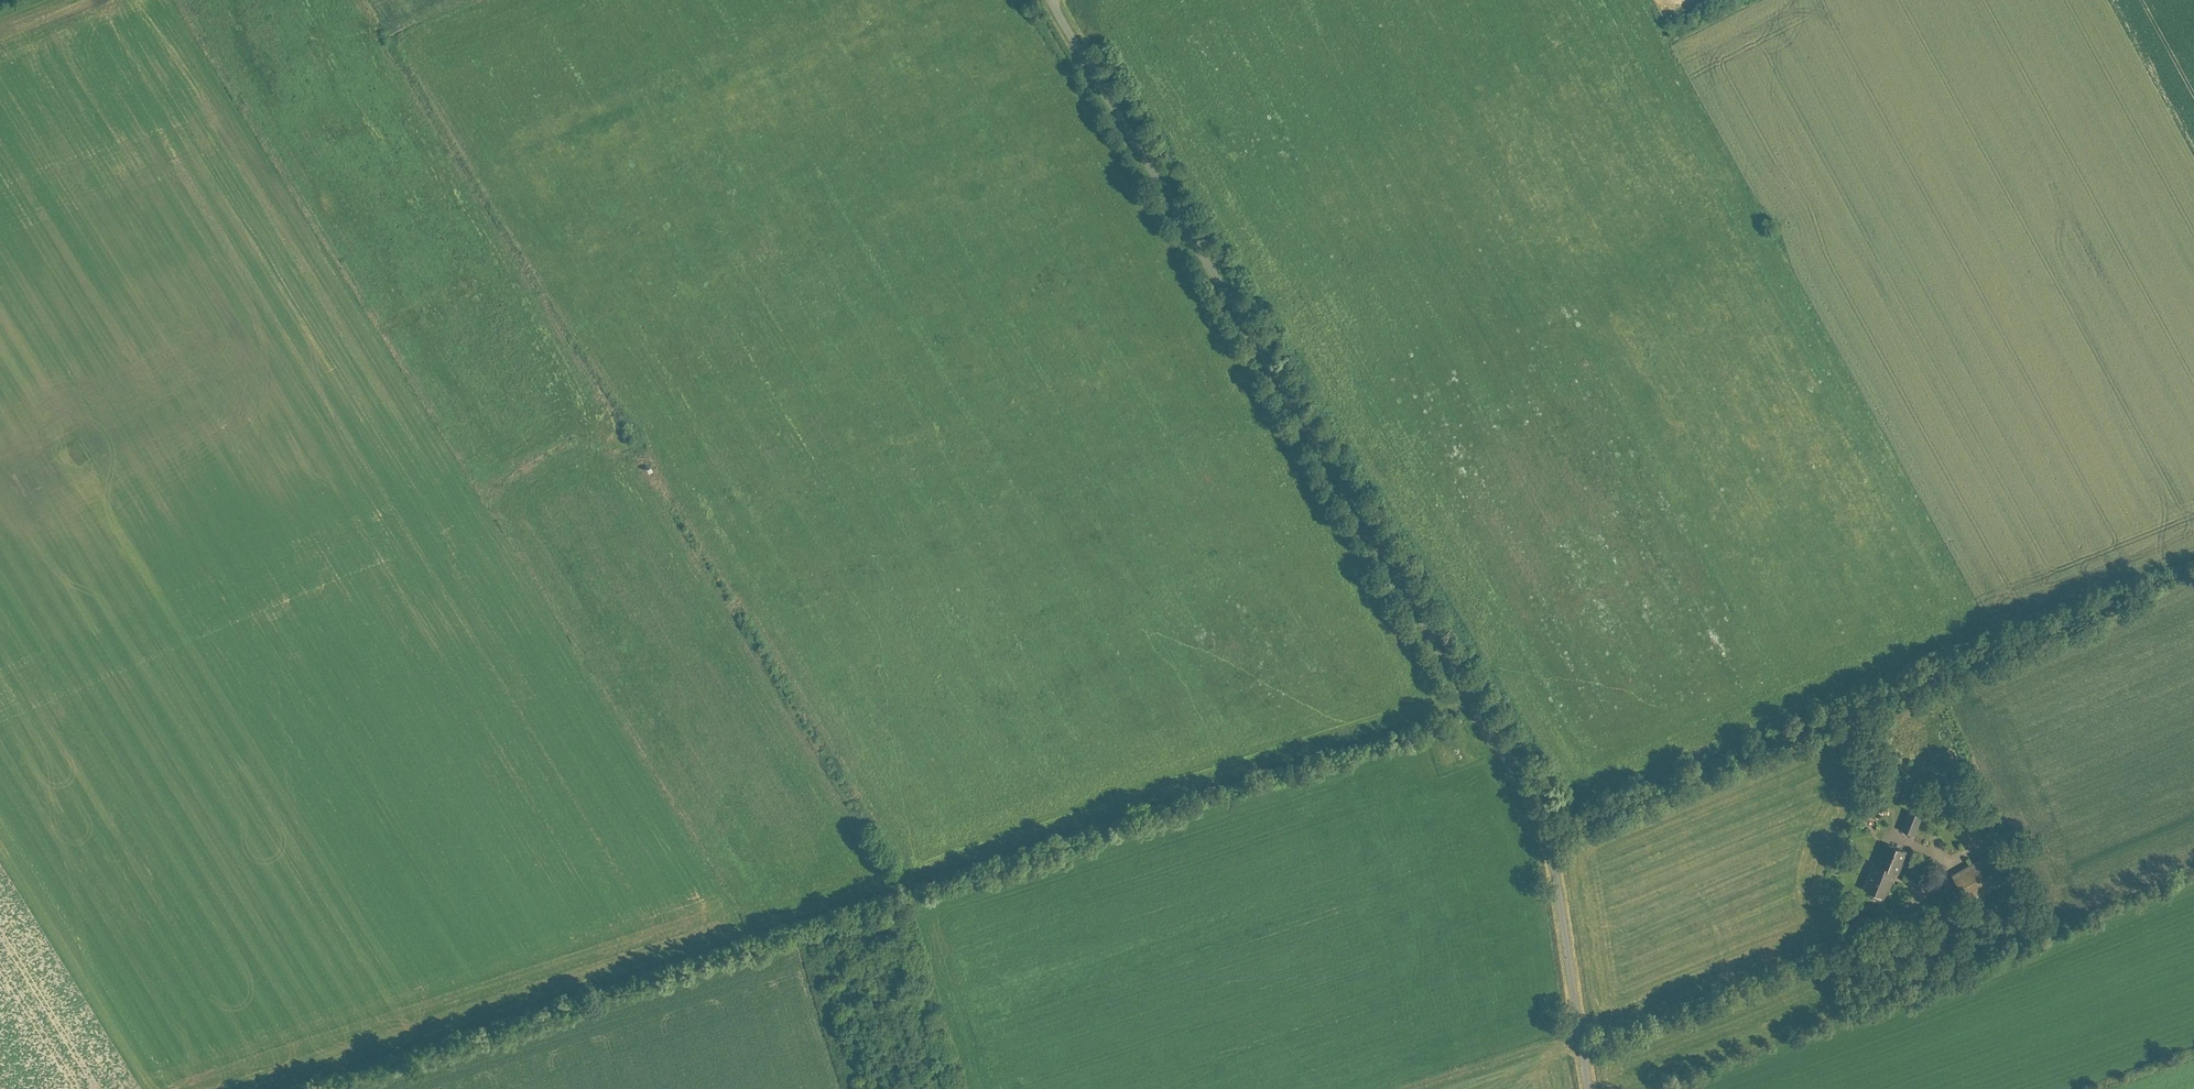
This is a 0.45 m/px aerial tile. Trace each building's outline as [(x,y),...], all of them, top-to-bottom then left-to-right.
[(1898,835),(1914,840),(1921,817),(1905,812),(1898,835)] [(1865,890),(1889,900),(1908,853),(1884,843),(1865,890)] [(1950,874),(1962,901),(2001,883),(1988,856),(1950,874)]
